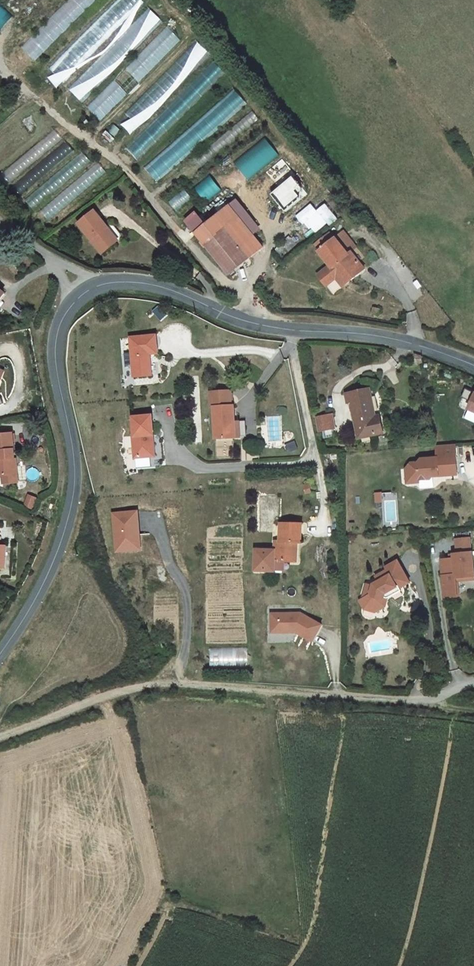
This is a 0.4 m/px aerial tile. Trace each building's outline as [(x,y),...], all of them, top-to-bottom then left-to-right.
[(20,47),(34,61),(95,0),(67,0),(20,47)] [(62,82),(143,2),(142,0),(116,0),(48,68),(62,82)] [(149,8),(67,88),(80,101),(162,21),(149,8)] [(99,120),(181,40),(168,27),(86,106),(99,120)] [(197,41),(124,112),(138,126),(210,54),(197,41)] [(136,159),(224,73),(213,61),(125,148),(136,159)] [(234,89),(143,167),(156,181),(246,104),(234,89)] [(265,138),(234,163),(247,180),(278,155),(265,138)] [(3,182),(26,164),(20,157),(0,173),(0,178),(3,182)] [(261,198),(294,174),(283,159),(250,183),(261,198)] [(97,164),(40,210),(47,219),(104,173),(97,164)] [(33,168),(10,189),(17,196),(40,176),(33,168)] [(302,173),(287,182),(298,199),(313,190),(302,173)] [(285,209),(295,202),(284,188),(275,195),(285,209)] [(173,209),(190,200),(186,192),(169,202),(173,209)] [(311,204),(295,217),(302,225),(317,212),(311,204)] [(327,226),(337,220),(327,204),(317,209),(327,226)] [(124,240),(113,227),(116,224),(102,208),(85,222),(111,252),(124,240)] [(229,270),(260,245),(234,214),(214,231),(203,240),(229,270)] [(194,228),(203,240),(214,231),(204,220),(194,228)] [(124,240),(127,237),(116,224),(113,227),(124,240)] [(331,236),(336,242),(343,237),(338,231),(331,236)] [(326,250),(339,267),(343,264),(357,281),(373,269),(367,262),(373,257),(365,247),(356,254),(343,237),(336,242),(331,236),(322,244),(326,249),(326,250)] [(339,267),(338,269),(344,276),(351,286),(357,281),(343,264),(339,267)] [(334,284),(344,276),(338,269),(335,266),(325,275),(334,284)] [(10,287),(0,279),(0,298),(10,287)] [(165,328),(140,329),(142,369),(160,368),(159,351),(157,348),(157,346),(166,346),(165,328)] [(11,365),(4,362),(0,371),(8,374),(11,365)] [(353,394),(357,394),(363,431),(387,428),(384,410),(379,410),(375,382),(352,385),(353,394)] [(240,387),(220,387),(220,401),(222,401),(240,401),(240,387)] [(240,401),(222,401),(222,433),(243,432),(243,416),(242,401),(240,401)] [(338,409),(321,412),(325,426),(341,423),(338,409)] [(157,411),(139,412),(141,432),(139,432),(140,453),(161,451),(160,439),(156,434),(156,430),(159,430),(157,411)] [(20,455),(19,430),(0,431),(0,447),(4,447),(5,455),(0,455),(1,472),(8,471),(19,471),(18,455),(20,455)] [(465,470),(462,439),(443,441),(444,454),(428,455),(425,459),(418,459),(413,465),(414,477),(438,474),(442,469),(445,469),(448,471),(465,470)] [(19,471),(8,471),(8,479),(19,478),(19,471)] [(139,510),(110,512),(113,553),(141,551),(139,510)] [(305,518),(284,518),(284,537),(279,537),(279,546),(280,567),(300,567),(299,537),(305,537),(305,518)] [(462,535),(464,550),(473,549),(473,534),(462,535)] [(279,546),(261,546),(261,573),(280,573),(280,569),(280,567),(279,546)] [(464,550),(460,550),(460,553),(447,554),(449,570),(454,570),(461,569),(462,574),(473,573),(473,549),(464,550)] [(416,579),(404,557),(392,564),(394,567),(382,573),(385,578),(380,581),(380,583),(374,581),(370,595),(374,603),(382,605),(389,601),(392,590),(405,583),(406,584),(416,579)] [(462,574),(461,569),(454,570),(455,577),(473,576),(473,573),(462,574)] [(382,609),(392,603),(394,595),(408,587),(406,584),(405,583),(392,590),(389,601),(382,605),(374,603),(370,595),(367,597),(371,606),(382,609)] [(303,609),(273,609),(273,628),(298,628),(315,636),(325,620),(303,609)]
